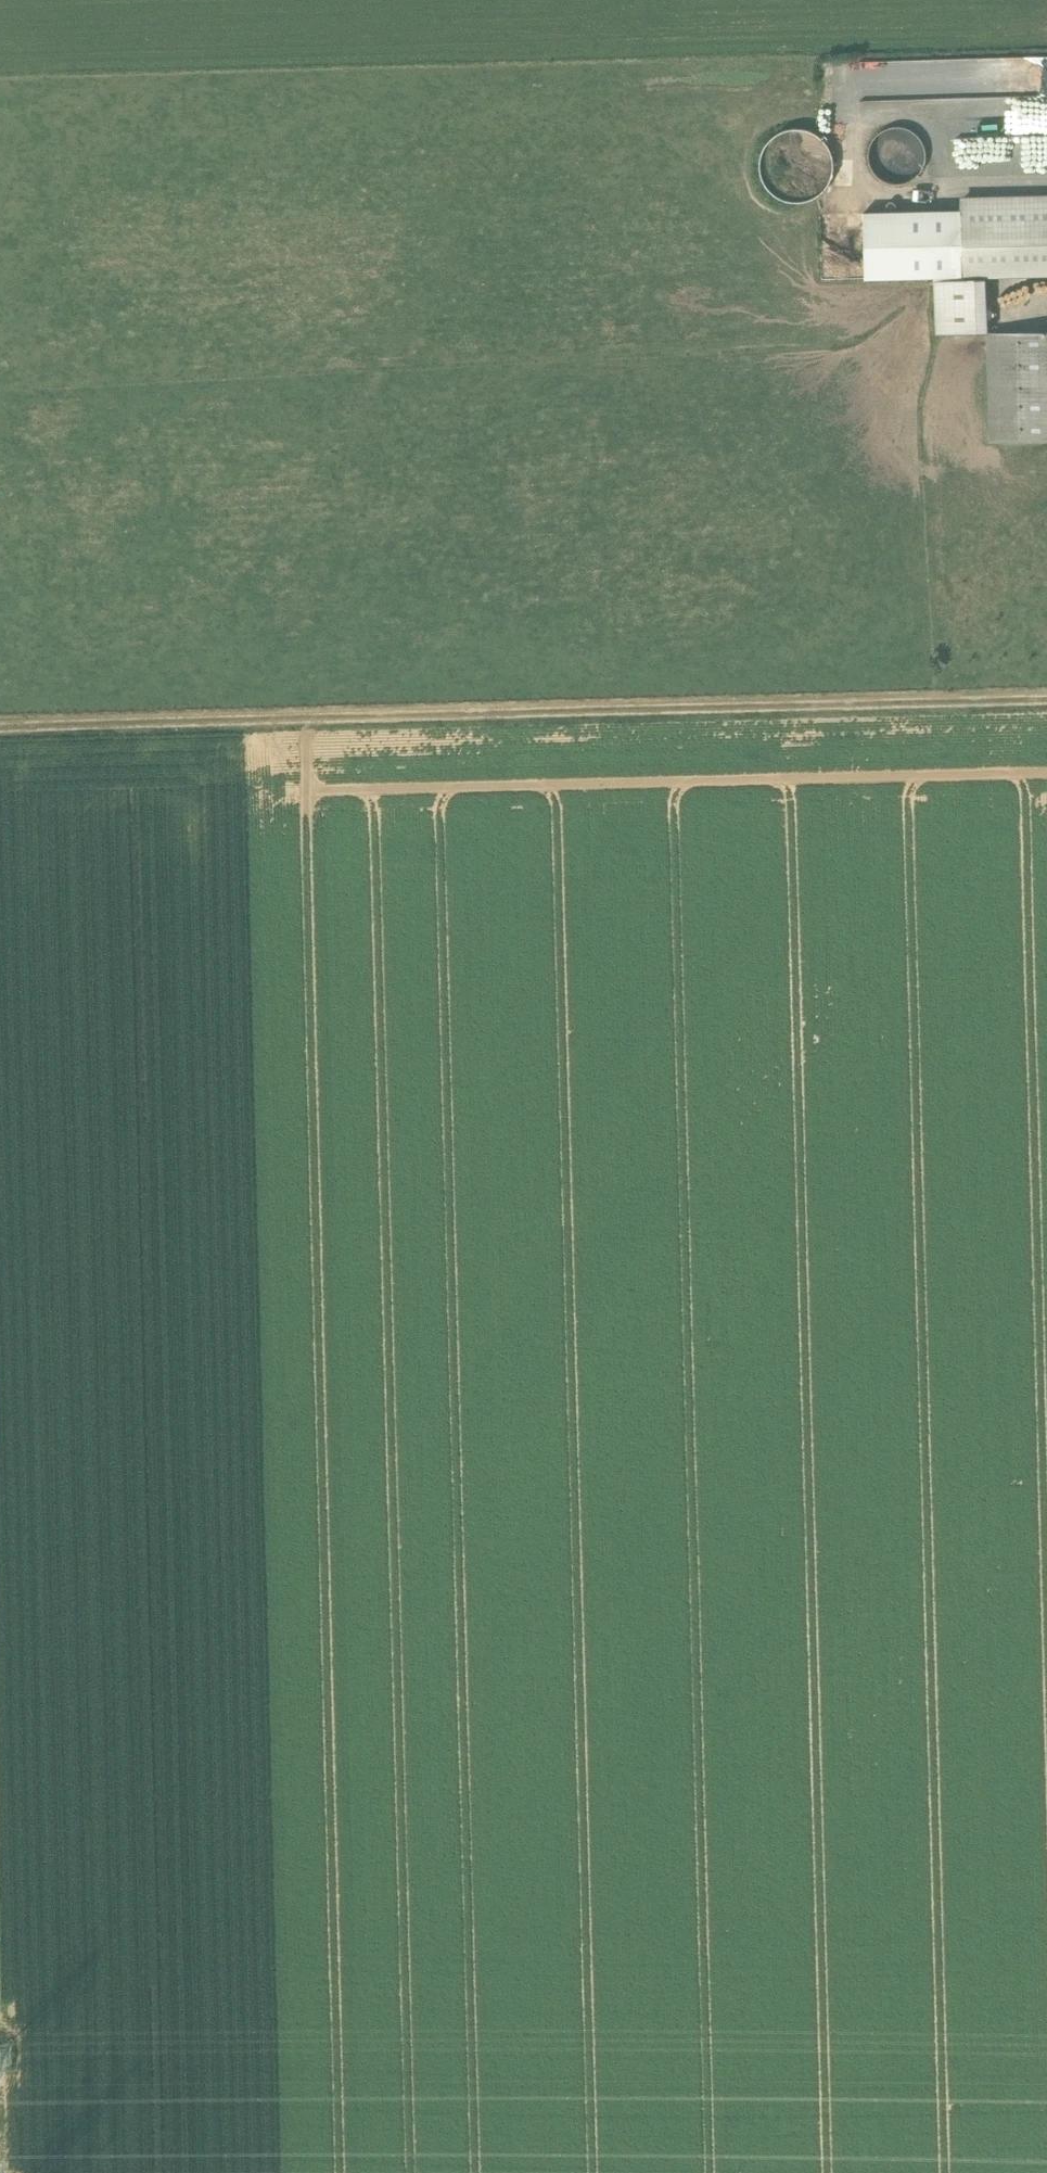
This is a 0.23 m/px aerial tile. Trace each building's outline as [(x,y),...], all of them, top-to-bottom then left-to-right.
[(1041,98),(954,97),(953,133),(1046,134),(1046,56),(1041,56),(1041,98)] [(912,132),(902,128),(891,129),(881,133),(873,140),(869,150),(868,160),(871,171),(878,179),(887,184),(898,186),(908,184),(917,178),(923,169),(926,159),(925,148),(920,139),(912,132)] [(963,200),(965,278),(1046,276),(1046,198),(963,200)] [(937,335),(987,334),(985,279),(934,281),(937,335)] [(987,334),(990,441),(1046,440),(1046,332),(987,334)]
